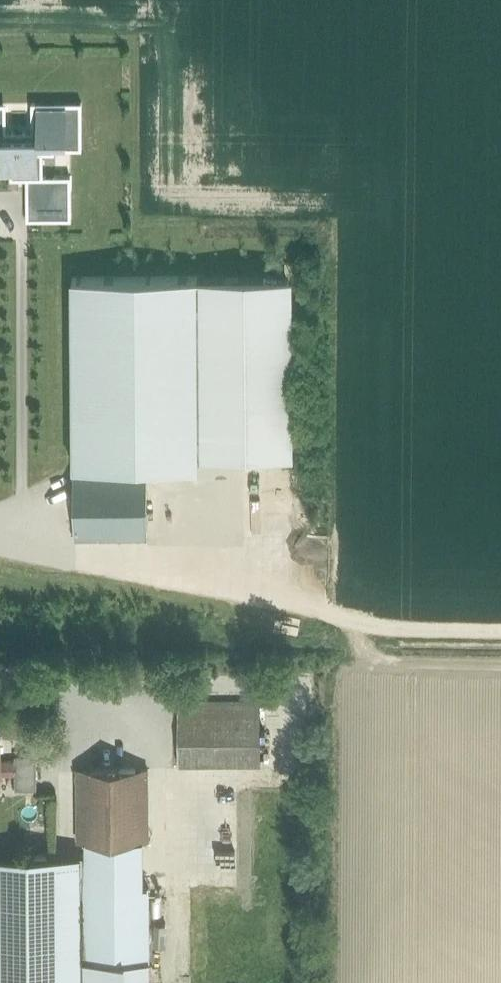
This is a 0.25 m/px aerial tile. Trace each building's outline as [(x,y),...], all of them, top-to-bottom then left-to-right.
[(0,110),(0,149),(3,149),(3,169),(26,169),(27,219),(71,219),(71,176),(35,176),(35,149),(64,149),(63,109),(31,110),(31,131),(6,132),(6,110),(0,110)] [(199,456),(199,278),(74,279),(74,468),(92,468),(146,468),(200,467),(199,456)] [(199,278),(199,456),(293,456),(292,278),(199,278)] [(146,468),(92,468),(74,468),(75,539),(146,539),(146,468)] [(179,765),(260,765),(260,700),(179,700),(179,765)] [(15,761),(0,761),(0,745),(0,782),(0,775),(16,774),(16,789),(36,789),(35,756),(15,757),(15,761)] [(254,819),(254,839),(273,839),(273,816),(282,816),(282,765),(250,765),(250,799),(265,799),(265,819),(254,819)] [(143,840),(148,840),(147,769),(76,770),(77,841),(86,841),(86,856),(86,889),(84,889),(84,895),(81,895),(82,982),(150,982),(149,888),(143,888),(143,840)] [(86,856),(0,857),(0,982),(82,982),(81,895),(84,895),(84,889),(86,889),(86,856)]
